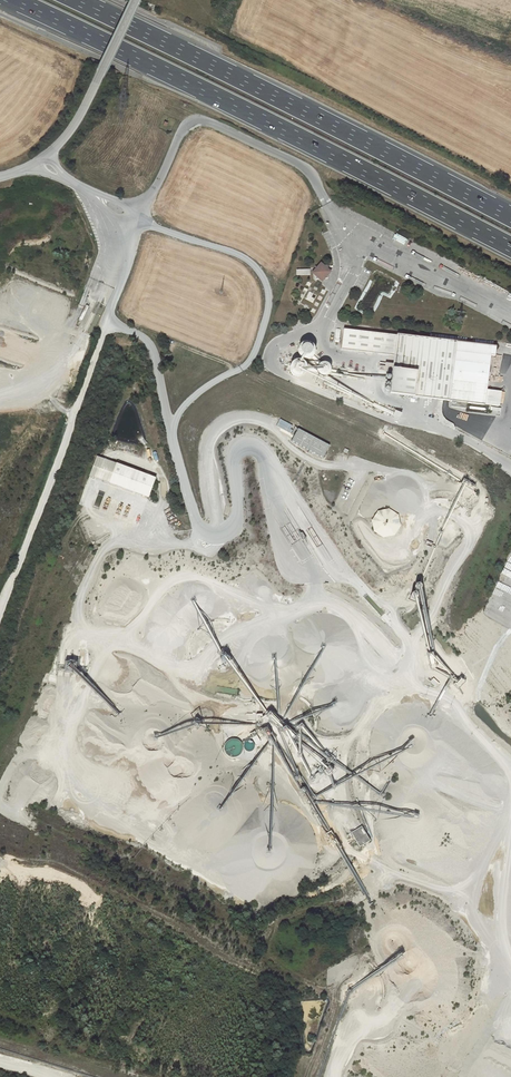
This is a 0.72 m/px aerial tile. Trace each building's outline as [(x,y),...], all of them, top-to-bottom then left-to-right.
[(315,271),(313,273),(316,275),(319,279),(322,281),(324,279),(328,275),(330,272),(328,270),(323,266),(321,264),(319,267),(315,271)] [(397,334),(344,329),(341,349),(394,356),(393,364),(386,363),(385,366),(380,366),(379,370),(392,372),(390,394),(438,399),(443,400),(452,401),(451,407),(466,409),(467,403),(485,405),(499,406),(501,392),(487,390),(491,356),(495,356),(497,346),(397,334)] [(308,342),(307,342),(306,342),(305,342),(303,343),(302,344),(300,346),(300,347),(299,349),(299,351),(299,352),(299,354),(300,355),(301,356),(304,358),(306,359),(307,359),(308,359),(310,358),(312,357),(314,355),(315,353),(315,351),(315,349),(315,348),(313,345),(312,344),(310,343),(308,342)] [(302,361),(299,360),(297,360),(295,361),(293,362),(291,364),(290,366),(290,368),(290,370),(291,373),(292,374),(293,375),(295,376),(299,377),(301,376),(303,375),(305,374),(306,372),(307,369),(307,367),(306,365),(304,363),(302,361)] [(331,371),(331,370),(330,367),(329,365),(328,364),(325,363),(323,363),(321,364),(318,366),(317,368),(317,370),(317,371),(317,373),(319,376),(321,377),(323,377),(326,377),(328,375),(329,375),(330,374),(330,373),(331,372),(331,371)] [(443,400),(438,399),(437,407),(437,409),(437,414),(439,418),(441,421),(443,423),(444,424),(454,430),(455,428),(453,424),(446,420),(443,416),(442,413),(442,409),(443,400)] [(394,412),(374,403),(372,406),(393,415),(394,412)] [(402,414),(395,410),(394,412),(393,415),(392,417),(399,420),(402,414)] [(147,497),(154,477),(95,457),(88,477),(147,497)] [(398,515),(389,509),(378,511),(372,521),(374,532),(383,538),(395,535),(401,526),(398,515)] [(497,581),(510,587),(510,550),(506,562),(505,561),(497,581)] [(456,689),(464,681),(460,677),(452,685),(456,689)] [(436,687),(439,683),(432,678),(429,682),(436,687)] [(249,736),(247,730),(237,734),(239,740),(249,736)] [(256,735),(251,738),(255,745),(260,742),(256,735)] [(229,761),(253,751),(249,741),(239,744),(236,737),(222,742),(229,761)] [(177,763),(169,764),(170,774),(178,773),(177,763)] [(350,832),(357,847),(369,841),(361,826),(350,832)]
